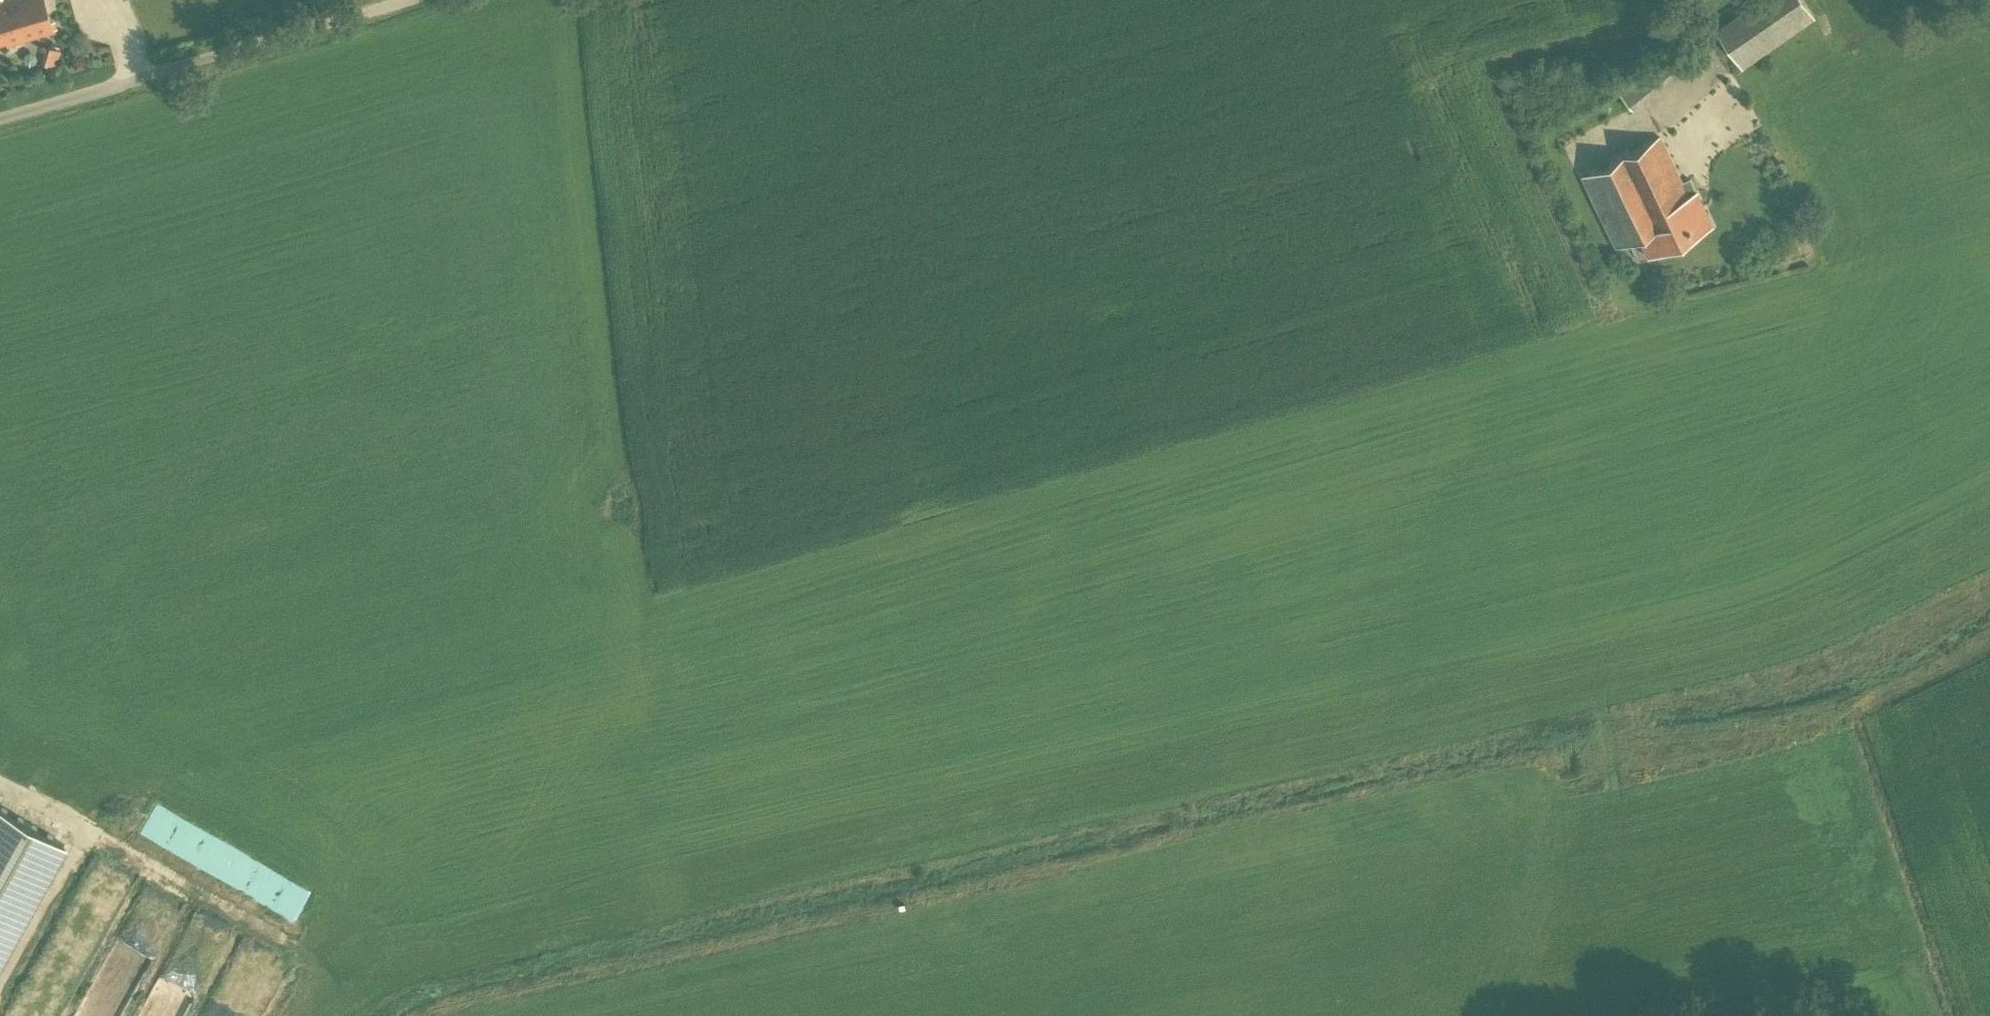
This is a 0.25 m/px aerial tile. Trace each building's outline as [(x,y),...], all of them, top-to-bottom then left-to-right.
[(0,21),(0,42),(7,40),(8,44),(55,31),(46,0),(8,0),(12,12),(18,10),(19,15),(0,21)] [(8,0),(2,0),(1,0),(0,0),(0,21),(19,15),(18,10),(12,12),(8,0)] [(1815,17),(1803,0),(1754,0),(1714,27),(1743,68),(1815,17)] [(1689,194),(1661,134),(1581,174),(1615,247),(1638,236),(1649,257),(1714,224),(1697,190),(1689,194)] [(65,845),(0,808),(0,959),(65,845)]
